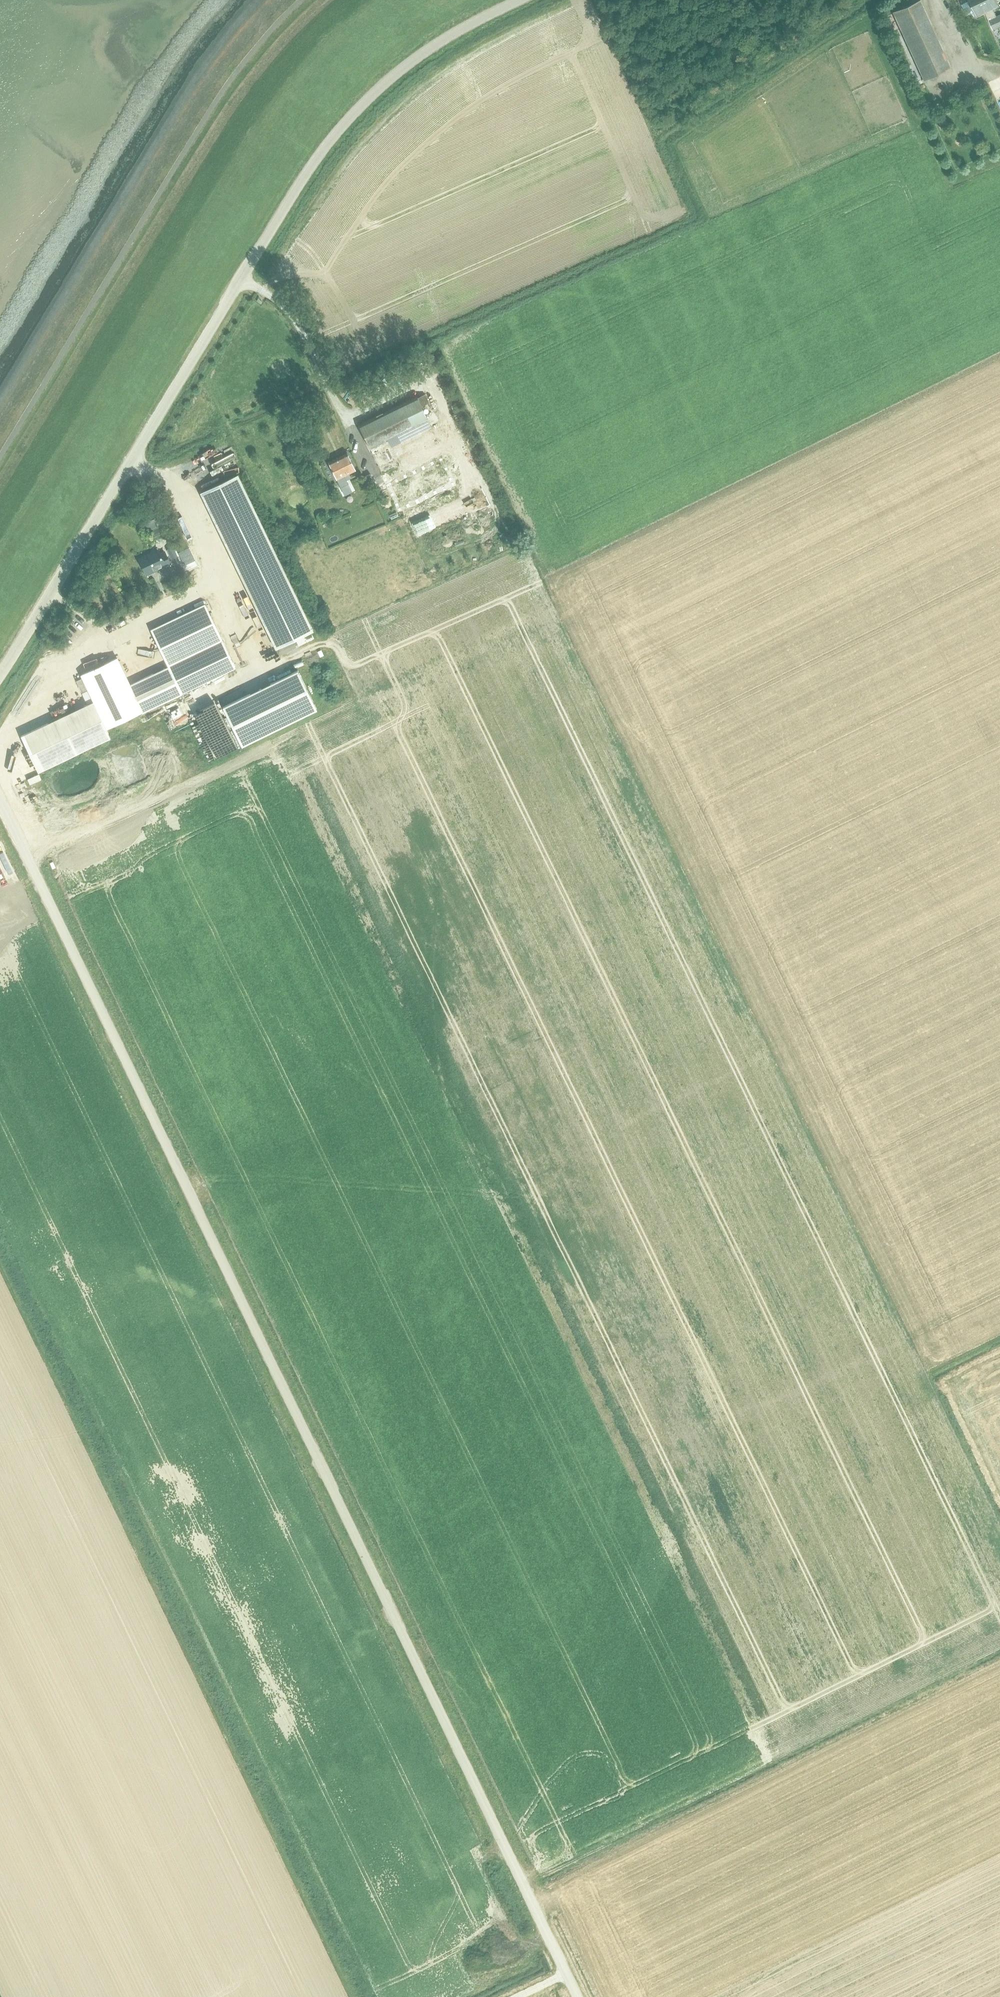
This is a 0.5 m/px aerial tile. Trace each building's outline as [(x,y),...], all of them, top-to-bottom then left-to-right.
[(999,6),(997,0),(969,0),(977,17),(985,12),(989,21),(997,17),(993,9),(999,6)] [(893,13),(923,80),(951,67),(921,1),(893,13)] [(421,407),(429,403),(425,394),(417,398),(416,397),(358,425),(370,449),(428,420),(421,407)] [(407,447),(429,431),(423,424),(401,440),(407,447)] [(328,462),(337,480),(356,470),(347,453),(328,462)] [(382,473),(392,495),(407,488),(396,466),(382,473)] [(201,494),(275,648),(313,630),(239,476),(201,494)] [(211,515),(205,518),(214,538),(220,536),(211,515)] [(158,568),(169,562),(164,551),(160,553),(158,550),(139,559),(147,575),(159,569),(158,568)] [(81,675),(94,702),(18,738),(36,774),(111,738),(107,729),(143,712),(143,713),(182,694),(182,693),(236,668),(205,604),(151,630),(169,666),(130,685),(117,658),(81,675)] [(248,618),(242,621),(252,644),(259,641),(248,618)] [(335,621),(323,627),(326,632),(338,627),(335,621)] [(262,687),(223,706),(242,746),(317,709),(298,670),(262,687)] [(12,765),(6,768),(9,775),(15,773),(12,765)] [(36,822),(27,823),(27,815),(22,816),(24,837),(37,836),(36,822)]
